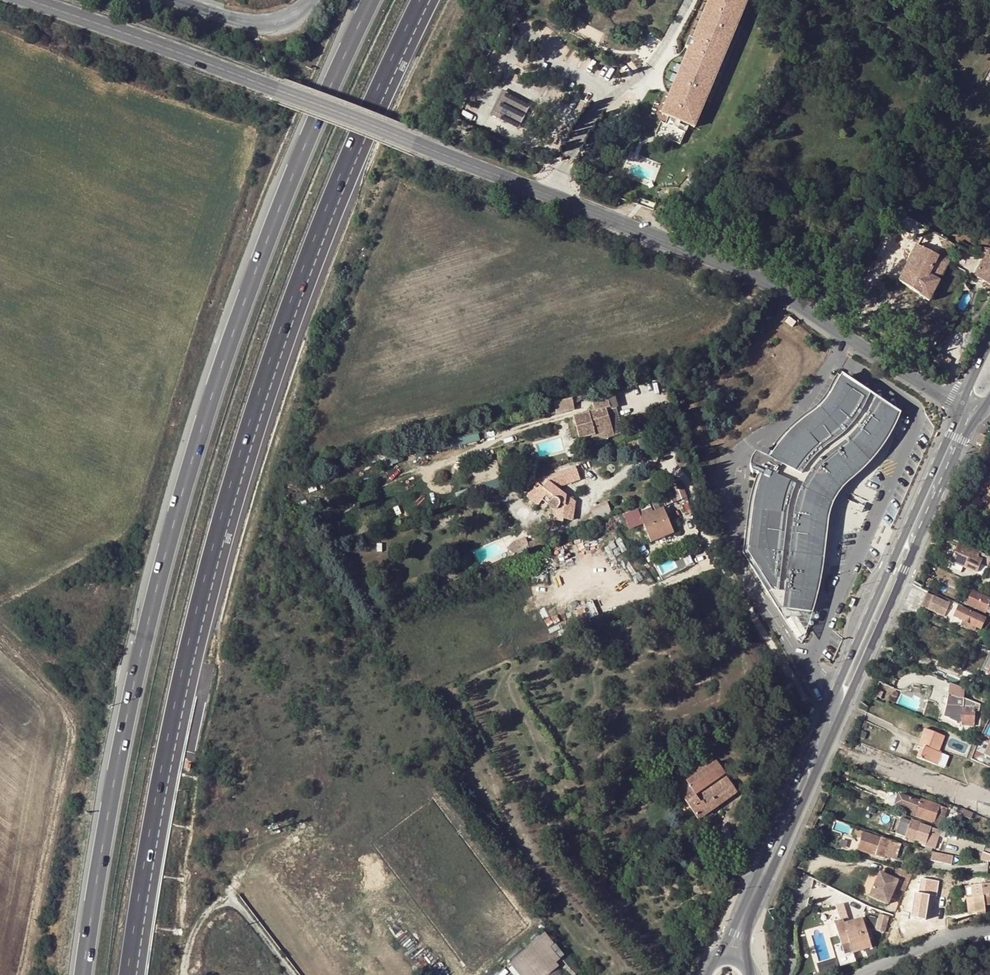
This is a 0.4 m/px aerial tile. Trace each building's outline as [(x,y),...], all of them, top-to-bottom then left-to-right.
[(694,128),(707,97),(712,99),(743,24),(738,22),(748,0),(710,0),(694,36),(690,35),(686,44),(690,46),(688,52),(671,91),(662,114),(682,123),(688,125),(694,128)] [(670,90),(671,91),(688,52),(680,53),(676,55),(670,60),(666,67),(665,71),(665,79),(668,87),(670,90)] [(490,114),(519,129),(532,103),(503,88),(490,114)] [(655,131),(672,139),(674,134),(676,128),(659,121),(655,131)] [(679,130),(685,132),(688,125),(682,123),(679,130)] [(680,145),(681,143),(675,141),(677,135),(679,130),(676,128),(674,134),(672,139),(655,131),(653,134),(659,139),(664,141),(674,143),(680,145)] [(685,132),(679,130),(677,135),(675,141),(681,143),(685,132)] [(947,240),(894,209),(888,224),(920,238),(899,281),(930,301),(949,262),(939,257),(947,240)] [(950,256),(951,257),(957,245),(947,240),(939,257),(947,261),(950,256)] [(989,249),(988,253),(975,276),(989,285),(989,249)] [(956,355),(966,329),(955,324),(944,350),(956,355)] [(974,352),(981,337),(970,331),(962,347),(974,352)] [(949,366),(953,359),(942,353),(938,359),(949,366)] [(774,611),(805,614),(815,586),(818,559),(822,529),(822,511),(829,499),(843,482),(860,469),(873,454),(886,434),(894,415),(834,377),(825,395),(815,408),(800,419),(783,432),(761,459),(747,452),(741,467),(754,473),(749,484),(742,513),(738,557),(774,611)] [(579,439),(591,436),(603,432),(605,439),(613,437),(605,408),(615,405),(613,398),(592,404),(594,410),(573,417),(579,439)] [(574,400),(557,404),(559,413),(576,408),(574,400)] [(603,432),(591,436),(593,442),(605,439),(603,432)] [(537,485),(531,492),(542,500),(545,497),(550,501),(547,504),(548,506),(549,509),(551,510),(554,510),(553,521),(562,522),(562,519),(572,521),(574,502),(557,489),(579,480),(577,471),(546,481),(548,482),(543,489),(537,485)] [(542,500),(531,492),(527,498),(537,505),(542,500)] [(597,518),(613,513),(609,501),(593,506),(597,518)] [(641,518),(643,524),(649,538),(671,528),(663,509),(641,518)] [(629,530),(643,524),(641,518),(639,513),(624,520),(629,530)] [(671,528),(649,538),(651,542),(673,533),(671,528)] [(527,543),(530,549),(550,540),(547,534),(527,543)] [(950,563),(963,569),(963,568),(965,563),(974,566),(977,559),(982,561),(989,564),(989,561),(989,557),(959,543),(950,563)] [(982,561),(977,559),(974,566),(965,563),(963,568),(976,574),(982,561)] [(963,569),(950,563),(948,568),(961,574),(963,569)] [(455,568),(450,571),(454,578),(459,576),(455,568)] [(970,591),(965,603),(985,613),(989,601),(989,600),(970,591)] [(950,604),(926,594),(920,607),(944,617),(950,604)] [(594,599),(581,606),(588,619),(600,612),(594,599)] [(984,619),(959,608),(955,618),(963,621),(961,626),(974,632),(976,628),(979,629),(984,619)] [(981,669),(988,673),(989,668),(989,650),(981,669)] [(957,687),(950,684),(947,695),(943,718),(956,724),(956,726),(961,726),(961,727),(974,727),(975,712),(979,712),(980,705),(965,699),(965,691),(957,687)] [(883,693),(876,690),(874,695),(881,699),(883,693)] [(939,766),(944,753),(939,751),(945,736),(924,728),(918,746),(920,747),(924,749),(920,759),(939,766)] [(710,755),(681,776),(672,783),(676,789),(683,798),(699,820),(709,811),(737,791),(710,755)] [(944,778),(938,776),(932,790),(939,792),(944,778)] [(683,798),(676,789),(662,800),(669,808),(683,798)] [(937,813),(944,816),(947,808),(921,799),(920,802),(899,794),(896,804),(917,812),(915,816),(933,823),(937,813)] [(970,819),(973,812),(969,811),(963,808),(962,810),(951,805),(950,810),(961,814),(960,815),(970,819)] [(699,820),(702,825),(713,817),(709,811),(699,820)] [(941,826),(944,816),(937,813),(933,823),(941,826)] [(939,835),(940,832),(930,829),(931,827),(920,823),(920,824),(915,839),(915,840),(926,844),(925,846),(934,849),(939,835)] [(862,838),(864,832),(856,829),(854,835),(862,838)] [(901,845),(864,832),(862,838),(858,850),(884,859),(885,856),(893,859),(896,849),(899,850),(901,845)] [(952,858),(937,855),(936,861),(950,864),(952,858)] [(893,878),(880,873),(869,897),(888,905),(895,888),(898,882),(907,886),(912,873),(897,868),(893,878)] [(907,886),(898,882),(895,888),(904,892),(907,886)] [(967,898),(972,897),(974,912),(976,912),(976,917),(985,915),(984,906),(989,905),(989,884),(965,886),(967,898)] [(888,917),(879,914),(876,925),(886,928),(888,917)] [(834,923),(841,946),(849,943),(852,954),(871,947),(862,919),(844,924),(843,920),(834,923)] [(543,951),(554,943),(554,942),(544,932),(530,944),(523,951),(518,956),(526,965),(543,951)] [(563,955),(554,943),(543,951),(553,963),(557,961),(563,955)] [(849,943),(841,946),(845,956),(852,954),(849,943)] [(563,955),(557,961),(570,974),(574,974),(578,971),(563,955)] [(821,961),(822,968),(835,965),(833,958),(821,961)]
